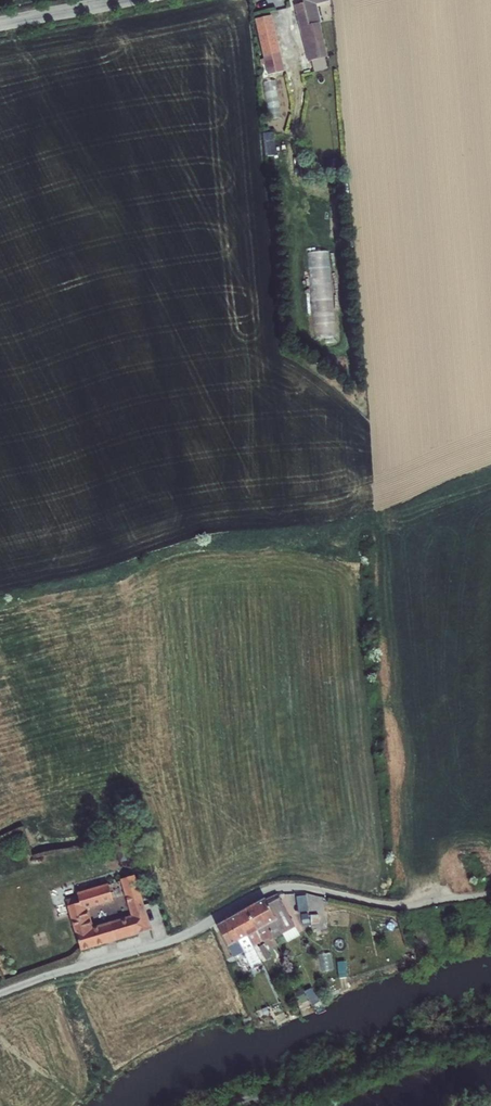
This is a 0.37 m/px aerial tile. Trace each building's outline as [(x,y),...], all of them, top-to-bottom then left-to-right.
[(316,4),(304,7),(306,13),(297,15),(300,27),(303,26),(311,61),(324,58),(327,57),(319,22),(320,22),(316,4)] [(274,24),(257,28),(267,73),(284,69),(274,24)] [(311,61),(303,26),(300,27),(306,61),(311,61)] [(324,58),(311,61),(314,72),(327,70),(324,58)] [(274,79),(263,81),(269,119),(280,118),(274,79)] [(263,133),(265,156),(275,155),(273,132),(263,133)] [(319,194),(322,202),(330,200),(327,191),(319,194)] [(333,338),(330,250),(309,251),(312,339),(333,338)] [(119,863),(129,860),(123,840),(110,844),(113,854),(116,853),(119,863)] [(120,879),(136,933),(151,928),(135,874),(120,879)] [(80,902),(67,905),(80,949),(116,939),(111,921),(101,924),(100,920),(92,922),(90,913),(96,911),(95,906),(113,901),(108,883),(77,892),(80,902)] [(237,941),(228,946),(233,955),(262,940),(272,935),(273,937),(263,942),(264,943),(271,957),(273,960),(276,958),(272,950),(278,946),(274,938),(295,926),(277,894),(265,899),(276,919),(265,925),(256,930),(246,935),(237,941)] [(297,895),(297,911),(308,911),(307,895),(297,895)] [(264,899),(255,904),(265,925),(276,919),(265,899),(264,899)] [(255,904),(245,910),(256,930),(265,925),(255,904)] [(245,910),(236,915),(246,935),(256,930),(245,910)] [(319,922),(318,912),(301,915),(302,925),(319,922)] [(236,915),(226,920),(237,941),(246,935),(236,915)] [(226,920),(217,925),(228,946),(237,941),(226,920)] [(317,950),(323,949),(320,929),(312,930),(313,941),(316,943),(317,950)] [(265,960),(271,957),(264,943),(258,946),(265,960)] [(251,970),(259,966),(256,960),(251,951),(244,954),(251,970)] [(256,981),(251,970),(244,954),(236,958),(242,971),(249,984),(256,981)] [(252,1015),(253,1018),(264,1015),(265,1018),(265,1023),(271,1023),(270,1019),(268,1009),(262,1011),(263,1011),(252,1015)]
